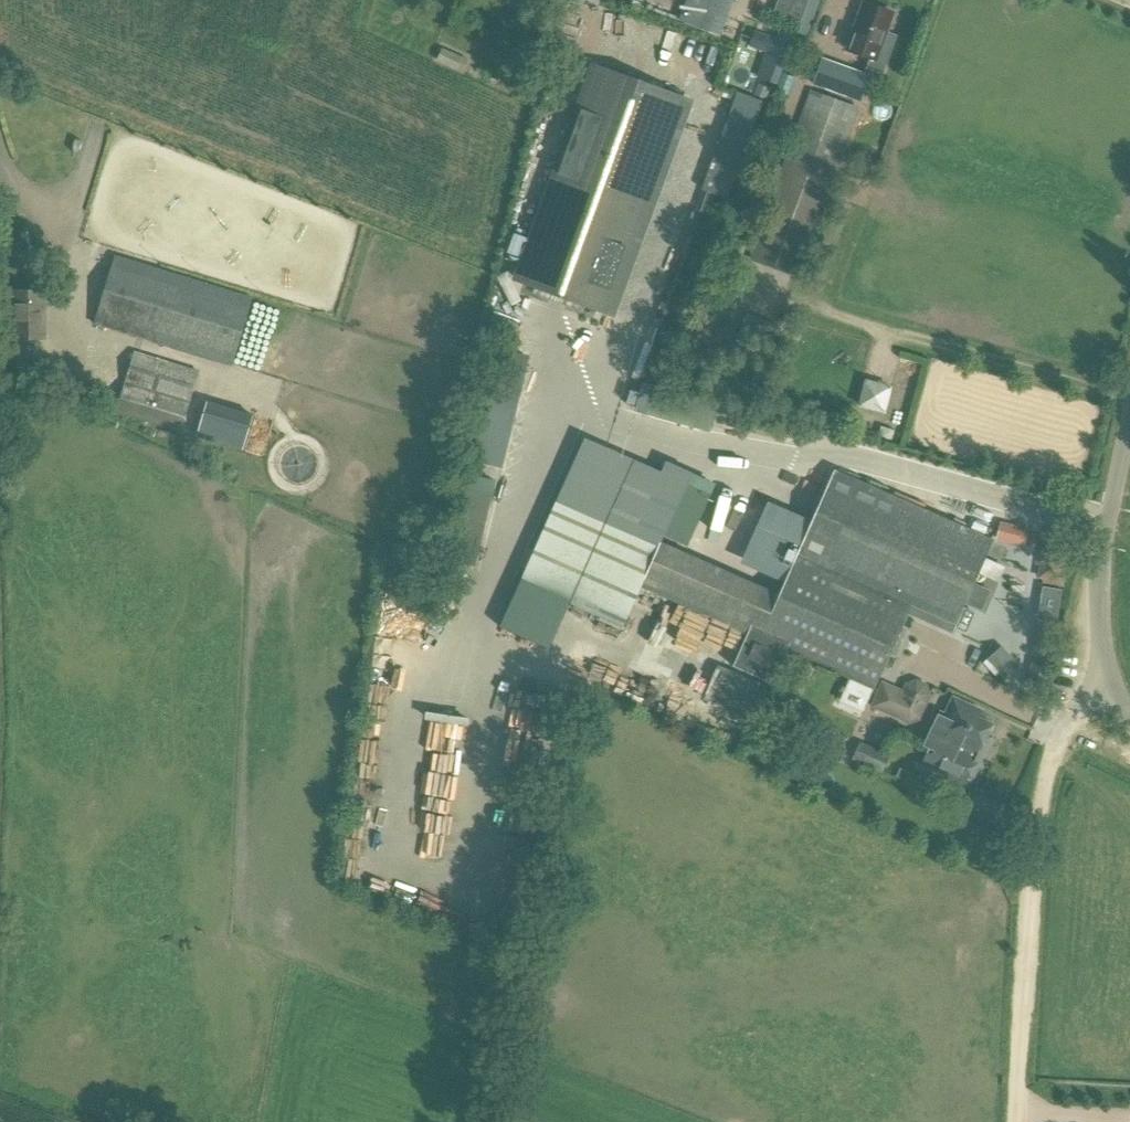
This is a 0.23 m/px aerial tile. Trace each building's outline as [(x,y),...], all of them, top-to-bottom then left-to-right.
[(732,0),(683,0),(677,17),(720,32),(732,0)] [(864,2),(847,49),(877,60),(894,12),(864,2)] [(758,33),(752,48),(785,61),(793,39),(781,34),(778,41),(758,33)] [(860,98),(869,71),(821,54),(812,80),(860,98)] [(600,309),(678,93),(595,63),(517,278),(600,309)] [(810,89),(750,257),(800,276),(861,107),(810,89)] [(505,253),(516,257),(522,239),(512,235),(505,253)] [(117,254),(97,322),(234,361),(253,293),(117,254)] [(15,290),(15,337),(47,337),(47,315),(57,315),(57,295),(46,295),(46,290),(15,290)] [(138,350),(120,411),(184,428),(201,368),(138,350)] [(874,383),(874,412),(900,412),(901,383),(874,383)] [(211,398),(201,433),(248,446),(258,412),(211,398)] [(488,461),(481,485),(520,496),(526,471),(488,461)] [(820,664),(853,679),(875,689),(913,604),(931,613),(928,619),(930,624),(939,627),(943,625),(944,621),(951,625),(955,623),(957,624),(994,540),(837,470),(781,596),(661,542),(659,547),(599,520),(597,526),(547,503),(532,536),(753,635),(792,652),(820,664)] [(1004,523),(999,540),(1028,548),(1033,532),(1004,523)] [(1047,537),(1040,580),(1044,581),(1044,586),(1065,590),(1073,541),(1047,537)] [(1030,593),(1009,602),(1017,622),(1039,613),(1030,593)] [(1053,598),(1057,612),(1070,608),(1066,595),(1053,598)] [(1025,642),(1040,635),(1033,619),(1018,625),(1025,642)] [(1019,667),(1002,647),(984,663),(995,676),(999,673),(1005,679),(1019,667)] [(884,683),(873,710),(906,725),(921,721),(932,695),(930,687),(920,682),(905,684),(902,691),(884,683)] [(931,747),(925,767),(969,784),(982,754),(983,755),(992,733),(987,731),(991,721),(976,715),(979,707),(951,696),(940,723),(935,721),(925,745),(931,747)] [(862,745),(855,762),(884,774),(891,757),(862,745)]
